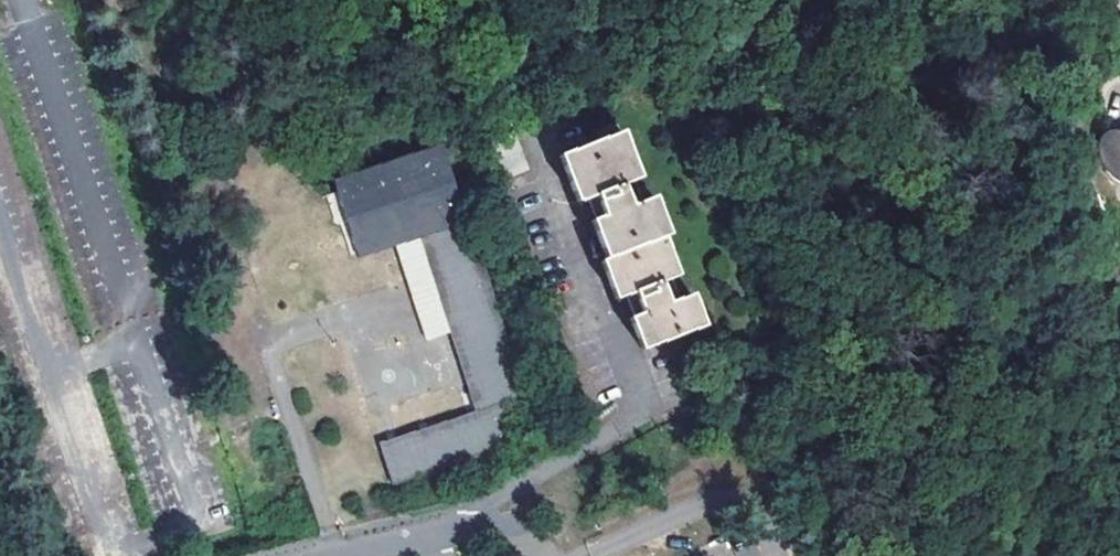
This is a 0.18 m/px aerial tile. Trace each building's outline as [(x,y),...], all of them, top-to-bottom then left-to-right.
[(641,349),(703,322),(692,292),(680,296),(672,275),(678,272),(663,235),(667,233),(652,194),(641,198),(634,178),(638,175),(620,129),(557,153),(576,200),(586,196),(594,194),(602,215),(595,217),(590,219),(604,258),(599,260),(614,298),(626,293),(633,291),(642,312),(633,315),(629,317),(641,349)] [(1116,133),(1110,132),(1105,133),(1102,135),(1098,139),(1097,141),(1096,145),(1096,150),(1097,156),(1099,162),(1101,166),(1106,173),(1110,179),(1114,182),(1119,185),(1119,134),(1116,133)] [(421,241),(470,406),(373,434),(385,477),(506,441),(501,426),(525,419),(459,203),(444,152),(334,184),(355,260),(421,241)] [(732,545),(727,532),(711,540),(717,555),(737,555),(735,551),(732,545)] [(732,545),(735,551),(741,548),(738,542),(732,545)]
